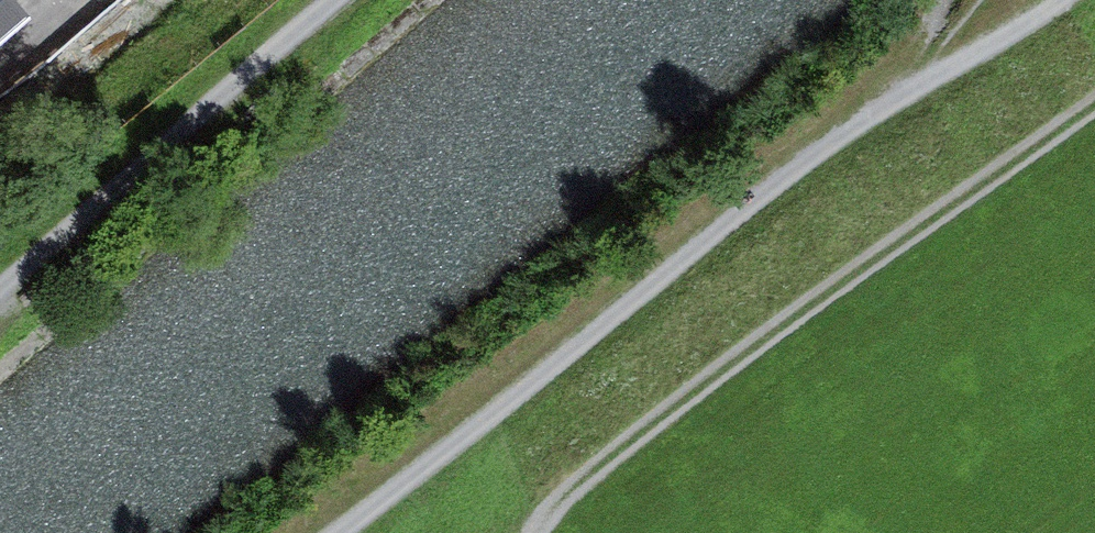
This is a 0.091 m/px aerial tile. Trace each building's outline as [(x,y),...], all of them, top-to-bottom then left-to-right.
[(13,0),(0,0),(0,36),(26,14),(13,0)]
